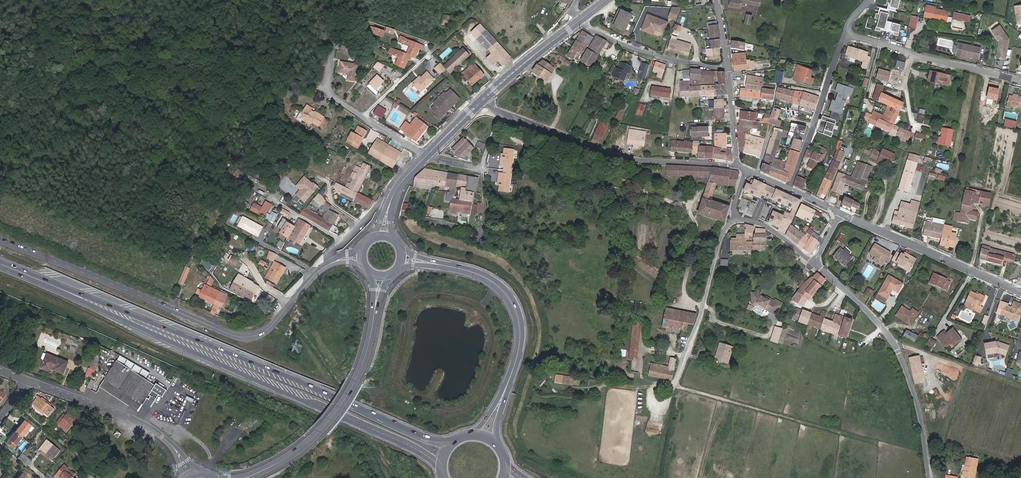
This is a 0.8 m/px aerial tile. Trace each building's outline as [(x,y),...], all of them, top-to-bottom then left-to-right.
[(729,6),(740,8),(741,6),(746,7),(746,4),(760,6),(761,0),(730,0),(729,6)] [(886,2),(888,2),(889,3),(889,6),(887,5),(886,9),(879,7),(878,10),(879,11),(879,13),(877,13),(875,12),(874,17),(878,18),(876,25),(875,25),(874,29),(879,30),(880,29),(880,27),(883,28),(882,30),(890,31),(890,30),(893,30),(892,32),(892,34),(897,36),(898,32),(897,32),(899,24),(885,20),(887,13),(886,12),(887,9),(894,11),(895,8),(896,8),(898,0),(886,0),(886,2)] [(676,20),(681,8),(673,7),(669,18),(676,20)] [(945,11),(941,10),(927,7),(925,16),(947,21),(949,12),(945,11)] [(612,26),(625,32),(632,16),(619,10),(612,26)] [(450,27),(453,17),(444,15),(442,24),(446,26),(450,27)] [(668,23),(648,15),(642,29),(653,34),(655,30),(664,33),(668,23)] [(712,48),(720,47),(721,47),(718,25),(717,25),(709,25),(710,28),(712,46),(712,48)] [(999,25),(991,30),(998,41),(995,57),(1004,59),(1008,39),(999,25)] [(385,32),(376,29),(374,34),(383,37),(385,32)] [(489,50),(497,42),(492,37),(490,35),(486,31),(478,38),(488,50),(489,50)] [(581,57),(584,51),(584,52),(593,37),(583,31),(567,56),(574,61),(573,63),(577,65),(582,57),(581,57)] [(607,41),(598,36),(592,45),(591,45),(581,62),(591,68),(607,41)] [(691,45),(676,40),(671,38),(667,50),(688,56),(691,45)] [(407,54),(412,56),(415,57),(419,49),(422,50),(423,46),(405,39),(403,44),(410,47),(409,50),(408,50),(407,54)] [(744,51),(746,43),(733,41),(732,45),(733,46),(733,49),(744,51)] [(511,57),(497,42),(489,50),(492,54),(488,58),(493,65),(498,61),(502,65),(511,57)] [(961,55),(971,57),(978,59),(981,48),(960,43),(957,54),(961,55)] [(352,50),(342,46),(340,52),(349,56),(352,50)] [(712,56),(720,55),(720,47),(712,48),(712,46),(711,46),(707,46),(708,55),(712,55),(712,56)] [(868,54),(849,47),(846,55),(849,56),(849,58),(865,63),(864,68),(867,69),(871,58),(867,57),(868,54)] [(407,54),(394,49),(392,54),(400,57),(398,62),(397,61),(396,65),(404,68),(408,60),(410,60),(412,56),(407,54)] [(450,73),(469,56),(463,49),(444,67),(450,73)] [(570,63),(558,54),(557,55),(560,58),(559,60),(568,66),(570,63)] [(747,71),(746,61),(745,54),(732,55),(734,72),(747,71)] [(543,60),(537,65),(533,72),(547,82),(552,74),(555,70),(557,67),(557,66),(551,62),(550,64),(543,60)] [(905,63),(898,61),(896,68),(903,70),(905,63)] [(358,65),(341,62),(339,73),(349,74),(348,80),(356,81),(356,75),(358,65)] [(377,62),(373,67),(378,71),(384,65),(377,62)] [(662,66),(652,63),(650,69),(651,69),(661,72),(662,66)] [(439,73),(445,68),(441,64),(435,69),(439,73)] [(628,66),(621,64),(619,69),(616,68),(614,74),(625,78),(627,73),(629,73),(631,70),(627,68),(628,66)] [(484,75),(475,65),(473,67),(472,65),(462,74),(472,86),(484,75)] [(691,86),(700,86),(701,70),(701,69),(699,69),(699,66),(691,65),(691,86)] [(793,79),(804,83),(804,81),(812,84),(814,79),(810,77),(813,70),(798,65),(793,79)] [(644,77),(647,70),(640,67),(637,75),(644,77)] [(876,79),(893,84),(896,74),(878,69),(876,79)] [(701,86),(715,85),(715,72),(701,70),(700,86),(701,86)] [(784,73),(776,71),(774,82),(782,84),(784,73)] [(928,82),(949,87),(951,76),(930,71),(928,82)] [(715,85),(726,85),(725,73),(715,72),(715,85)] [(419,81),(417,79),(411,84),(419,93),(433,80),(426,74),(421,79),(419,81)] [(377,75),(367,87),(375,94),(378,92),(376,90),(384,82),(377,75)] [(740,96),(761,99),(763,85),(764,81),(764,79),(747,76),(745,89),(741,88),(740,96)] [(680,97),(701,96),(701,86),(700,86),(691,86),(690,86),(690,81),(680,81),(680,97)] [(701,96),(715,96),(715,85),(701,86),(701,96)] [(715,96),(727,95),(726,85),(715,85),(715,96)] [(763,85),(761,99),(773,100),(774,95),(775,91),(775,86),(763,85)] [(839,90),(838,93),(836,102),(833,101),(830,110),(833,111),(830,118),(838,121),(840,114),(841,114),(848,93),(852,94),(853,90),(838,85),(837,89),(839,90)] [(880,102),(882,94),(884,87),(877,85),(872,100),(879,103),(880,102)] [(650,95),(670,98),(671,89),(652,86),(650,95)] [(775,98),(815,110),(819,98),(804,93),(795,92),(777,88),(777,92),(776,95),(775,98)] [(444,92),(435,101),(434,105),(431,108),(441,118),(459,99),(450,89),(447,92),(444,92)] [(899,101),(882,94),(880,102),(887,106),(893,109),(894,106),(897,107),(899,101)] [(1007,101),(1020,105),(1020,97),(1018,97),(1018,96),(1013,95),(1012,96),(1009,95),(1007,101)] [(714,108),(722,108),(725,108),(724,100),(715,100),(714,108)] [(894,125),(904,103),(899,101),(897,107),(894,106),(893,109),(887,106),(881,119),(894,125)] [(624,114),(629,105),(625,102),(619,111),(624,114)] [(645,105),(639,103),(637,110),(643,112),(645,105)] [(317,115),(311,111),(312,109),(307,106),(303,112),(304,114),(302,117),(312,123),(313,121),(320,125),(324,118),(318,114),(317,115)] [(374,114),(382,119),(386,112),(378,107),(374,114)] [(598,118),(602,110),(598,108),(594,115),(598,118)] [(722,108),(714,108),(714,118),(722,118),(722,108)] [(773,108),(771,114),(770,118),(779,120),(782,111),(773,108)] [(741,112),(740,120),(753,122),(753,128),(757,130),(758,122),(758,120),(756,120),(757,113),(741,112)] [(863,120),(868,122),(872,115),(867,112),(863,120)] [(868,122),(890,132),(894,125),(881,119),(880,119),(879,119),(881,115),(873,112),(872,115),(868,122)] [(771,114),(766,114),(763,120),(762,123),(763,123),(767,123),(769,124),(770,118),(771,114)] [(833,132),(837,121),(823,116),(821,120),(827,122),(823,134),(832,137),(833,133),(833,132)] [(405,133),(413,139),(416,142),(428,128),(416,118),(410,126),(404,132),(405,133)] [(770,118),(769,124),(780,127),(782,121),(779,120),(770,118)] [(753,122),(740,120),(739,126),(750,129),(753,129),(753,128),(753,122)] [(594,134),(602,138),(608,124),(601,121),(594,134)] [(400,129),(404,132),(410,126),(406,122),(400,129)] [(741,152),(743,152),(745,143),(745,142),(745,134),(749,135),(750,129),(739,126),(738,125),(740,151),(741,152)] [(894,125),(890,132),(909,141),(912,134),(894,125)] [(692,128),(692,136),(708,136),(708,127),(692,128)] [(352,134),(348,141),(357,146),(361,139),(363,141),(367,134),(358,129),(354,135),(352,134)] [(646,132),(630,129),(629,134),(623,133),(622,144),(627,145),(628,143),(644,146),(645,134),(646,132)] [(774,130),(766,153),(775,156),(778,146),(778,145),(782,133),(774,130)] [(941,134),(939,139),(938,146),(948,148),(951,132),(939,130),(938,134),(941,134)] [(927,136),(921,134),(916,133),(915,138),(923,141),(924,138),(926,138),(927,136)] [(598,145),(602,138),(594,134),(591,142),(598,145)] [(745,143),(743,152),(760,157),(765,139),(749,135),(745,134),(745,142),(745,143)] [(456,154),(469,159),(474,155),(471,152),(474,149),(464,138),(451,150),(456,154)] [(357,146),(348,141),(347,143),(359,150),(363,141),(361,139),(357,146)] [(376,140),(375,143),(385,148),(386,146),(376,140)] [(671,152),(691,153),(692,144),(692,143),(684,141),(684,142),(672,140),(671,152)] [(791,148),(799,151),(802,143),(794,140),(791,148)] [(713,160),(733,161),(733,148),(727,148),(727,141),(714,141),(714,147),(713,147),(713,159),(713,160)] [(385,148),(375,143),(368,154),(378,160),(385,148)] [(710,159),(713,159),(713,147),(699,146),(699,145),(692,144),(691,153),(698,154),(698,159),(710,159)] [(402,154),(386,146),(385,148),(400,157),(402,154)] [(793,186),(802,190),(806,180),(811,182),(826,149),(819,146),(815,152),(812,151),(811,151),(807,149),(804,156),(811,159),(803,179),(797,176),(793,186)] [(890,166),(892,161),(895,155),(883,149),(881,153),(866,146),(864,152),(867,154),(867,155),(870,156),(869,157),(883,164),(881,167),(888,170),(890,166)] [(400,157),(385,148),(378,160),(392,167),(395,169),(400,157)] [(769,175),(786,183),(790,181),(800,153),(788,150),(788,152),(789,152),(787,158),(788,158),(787,162),(779,160),(776,169),(772,168),(769,175)] [(760,171),(769,175),(772,168),(776,169),(779,160),(774,159),(775,156),(766,153),(760,171)] [(828,173),(825,178),(832,182),(833,180),(840,164),(838,163),(841,156),(835,154),(835,155),(833,161),(828,173)] [(907,159),(899,188),(908,191),(917,162),(907,159)] [(852,177),(847,175),(844,184),(857,188),(863,190),(872,166),(859,162),(852,177)] [(358,191),(370,166),(364,163),(362,169),(356,166),(354,171),(357,173),(350,187),(358,191)] [(699,214),(725,223),(730,207),(712,201),(713,198),(712,198),(716,184),(735,187),(739,173),(738,171),(712,167),(667,165),(666,176),(697,177),(702,177),(710,178),(707,185),(699,214)] [(424,168),(414,178),(414,182),(438,185),(440,171),(424,168)] [(440,171),(438,185),(446,186),(448,173),(440,171)] [(832,190),(840,193),(844,184),(847,175),(839,172),(832,190)] [(448,173),(446,186),(451,187),(456,188),(458,174),(448,173)] [(458,174),(456,188),(457,188),(462,189),(466,189),(468,176),(458,174)] [(473,192),(475,178),(468,176),(466,189),(466,191),(473,192)] [(302,190),(297,196),(304,202),(317,187),(313,184),(312,185),(304,177),(297,185),(302,190)] [(824,179),(818,192),(817,196),(820,197),(822,194),(826,196),(832,182),(825,178),(824,179)] [(743,192),(760,199),(762,195),(766,185),(756,180),(755,181),(754,180),(751,186),(746,184),(743,192)] [(355,201),(358,194),(336,183),(334,187),(339,194),(355,201)] [(766,185),(762,195),(794,209),(796,210),(801,200),(766,185)] [(981,191),(966,188),(965,192),(975,195),(973,203),(978,204),(981,192),(981,191)] [(828,202),(835,206),(840,193),(832,190),(828,202)] [(472,203),(473,203),(474,192),(473,192),(466,191),(464,200),(472,202),(472,203)] [(955,212),(953,220),(968,224),(970,219),(976,220),(979,212),(972,210),(973,203),(975,195),(965,192),(960,213),(955,212)] [(991,194),(981,192),(978,204),(988,206),(991,194)] [(370,209),(374,201),(358,194),(355,201),(368,207),(370,209)] [(845,197),(842,205),(851,209),(852,207),(858,209),(860,204),(845,197)] [(472,204),(473,203),(472,203),(464,202),(461,201),(456,200),(453,199),(452,199),(450,208),(471,211),(472,204)] [(313,203),(320,209),(323,205),(316,200),(313,203)] [(331,230),(334,224),(324,218),(323,219),(292,201),(288,206),(331,230)] [(252,202),(248,211),(258,215),(262,207),(252,202)] [(892,222),(912,228),(919,207),(911,205),(901,202),(898,212),(895,211),(892,222)] [(408,212),(410,205),(403,203),(401,210),(408,212)] [(822,213),(802,204),(796,216),(803,219),(804,216),(812,219),(814,214),(820,217),(822,213)] [(282,209),(280,213),(287,217),(290,213),(282,209)] [(324,218),(334,224),(339,216),(328,210),(324,218)] [(269,211),(264,220),(272,224),(277,215),(269,211)] [(785,217),(774,212),(768,224),(779,229),(785,217)] [(785,217),(792,221),(794,216),(792,215),(787,212),(785,217)] [(258,236),(263,227),(244,217),(240,224),(240,226),(245,229),(247,229),(248,229),(248,230),(258,236)] [(792,221),(785,217),(779,229),(779,230),(784,233),(792,221)] [(281,233),(300,244),(310,226),(299,219),(294,228),(287,223),(281,233)] [(941,239),(944,226),(924,221),(923,225),(926,226),(925,229),(924,235),(941,239)] [(745,224),(744,235),(739,235),(739,240),(730,240),(731,250),(751,250),(751,242),(746,242),(746,238),(749,238),(749,236),(752,236),(754,227),(754,226),(745,224)] [(798,233),(790,226),(786,235),(798,244),(802,238),(802,237),(798,233)] [(941,239),(940,244),(940,245),(954,248),(957,235),(951,234),(951,232),(952,227),(944,226),(941,239)] [(751,242),(751,250),(765,250),(765,230),(765,229),(754,227),(752,236),(749,236),(749,238),(746,238),(746,242),(751,242)] [(809,254),(817,241),(816,240),(819,235),(813,231),(811,229),(812,228),(810,227),(806,232),(807,233),(806,235),(804,234),(802,237),(802,238),(807,242),(803,249),(809,254)] [(802,238),(798,244),(803,249),(807,242),(802,238)] [(281,249),(284,242),(279,240),(276,246),(281,249)] [(890,252),(876,244),(870,253),(877,257),(874,261),(881,264),(884,261),(885,261),(890,252)] [(1003,261),(1005,252),(991,248),(991,247),(983,245),(979,259),(1002,265),(1003,261)] [(788,257),(793,253),(794,253),(790,248),(784,253),(788,257)] [(833,256),(845,266),(852,258),(840,248),(833,256)] [(276,253),(270,251),(268,256),(268,257),(273,260),(277,254),(276,253)] [(916,259),(907,254),(906,255),(904,256),(904,255),(901,253),(901,254),(896,252),(891,260),(899,264),(901,263),(905,265),(904,267),(908,269),(911,268),(912,267),(916,259)] [(1015,255),(1005,252),(1003,261),(1013,263),(1014,261),(1015,256),(1015,255)] [(210,269),(215,260),(210,257),(205,267),(210,269)] [(276,284),(285,268),(281,266),(274,262),(271,267),(275,269),(269,280),(276,284)] [(899,264),(898,265),(909,272),(911,268),(908,269),(904,267),(905,265),(901,263),(899,264)] [(187,267),(182,276),(185,278),(188,273),(191,274),(193,270),(187,267)] [(825,280),(817,273),(805,282),(791,300),(802,306),(806,299),(808,300),(825,280)] [(930,282),(946,289),(949,282),(946,280),(946,279),(934,274),(930,282)] [(888,275),(878,293),(887,298),(892,289),(898,292),(903,283),(888,275)] [(231,290),(244,297),(245,295),(252,298),(258,287),(251,284),(252,283),(239,276),(231,290)] [(215,303),(220,292),(211,287),(209,291),(204,289),(200,296),(215,303)] [(870,298),(873,291),(868,288),(864,294),(870,298)] [(215,303),(222,307),(228,296),(220,292),(215,303)] [(970,292),(967,301),(975,304),(973,309),(980,312),(982,307),(980,306),(984,297),(970,292)] [(751,293),(752,304),(757,304),(765,308),(767,306),(771,308),(769,312),(776,315),(782,304),(775,300),(774,302),(769,300),(769,301),(766,300),(761,297),(761,293),(751,293)] [(887,298),(878,293),(876,297),(884,302),(887,298)] [(228,296),(222,307),(233,312),(239,301),(228,296)] [(975,304),(967,301),(965,306),(973,309),(975,304)] [(1004,304),(1000,314),(1019,320),(1020,314),(1020,310),(1015,308),(1014,309),(1013,309),(1012,307),(1004,304)] [(896,316),(904,322),(905,320),(911,324),(918,313),(912,309),(910,312),(902,306),(896,316)] [(693,325),(696,314),(666,307),(662,326),(682,329),(686,330),(687,324),(693,325)] [(792,320),(808,325),(811,314),(796,308),(792,320)] [(811,314),(808,325),(809,325),(808,329),(810,330),(812,326),(846,339),(852,321),(835,315),(833,321),(824,318),(826,314),(821,313),(820,317),(811,314)] [(629,360),(631,360),(637,361),(641,324),(633,323),(629,360)] [(953,329),(946,334),(944,332),(937,337),(944,346),(951,340),(955,346),(962,340),(953,329)] [(903,337),(917,344),(920,337),(906,330),(903,337)] [(930,338),(927,344),(933,347),(936,342),(930,338)] [(1005,355),(1009,346),(998,342),(985,345),(988,359),(995,358),(994,353),(997,352),(1005,355)] [(733,347),(729,346),(720,343),(718,350),(721,351),(727,353),(726,355),(730,356),(733,347)] [(923,349),(930,352),(933,347),(927,344),(923,349)] [(64,374),(68,363),(43,353),(40,360),(44,361),(41,368),(48,371),(49,368),(64,374)] [(909,358),(914,375),(923,372),(918,355),(909,358)] [(92,378),(100,359),(94,357),(86,375),(92,378)] [(672,380),(676,359),(670,358),(668,370),(667,369),(667,366),(661,365),(660,368),(654,367),(650,366),(648,376),(672,380)] [(99,387),(138,411),(155,385),(116,361),(99,387)] [(1010,377),(1013,371),(1007,368),(1004,375),(1010,377)] [(575,385),(576,378),(561,376),(561,384),(575,385)] [(164,391),(158,386),(149,397),(155,402),(164,391)] [(180,412),(190,399),(181,392),(171,405),(180,412)] [(55,409),(38,396),(32,404),(48,417),(55,409)] [(63,414),(57,423),(59,425),(58,426),(67,433),(80,416),(71,409),(66,416),(63,414)] [(24,420),(15,432),(21,437),(31,426),(24,420)] [(21,437),(15,432),(8,440),(15,445),(21,437)] [(40,449),(53,460),(61,451),(47,440),(40,449)] [(38,450),(33,445),(30,450),(35,454),(38,450)] [(40,449),(38,451),(52,462),(53,460),(40,449)] [(17,459),(10,453),(7,458),(14,463),(17,459)] [(22,453),(17,459),(22,463),(27,457),(22,453)] [(962,469),(961,474),(973,477),(978,458),(968,456),(966,462),(965,462),(964,461),(964,463),(962,462),(960,469),(962,469)] [(60,477),(73,477),(76,475),(72,472),(70,475),(66,472),(68,469),(64,466),(56,475),(60,477)]
